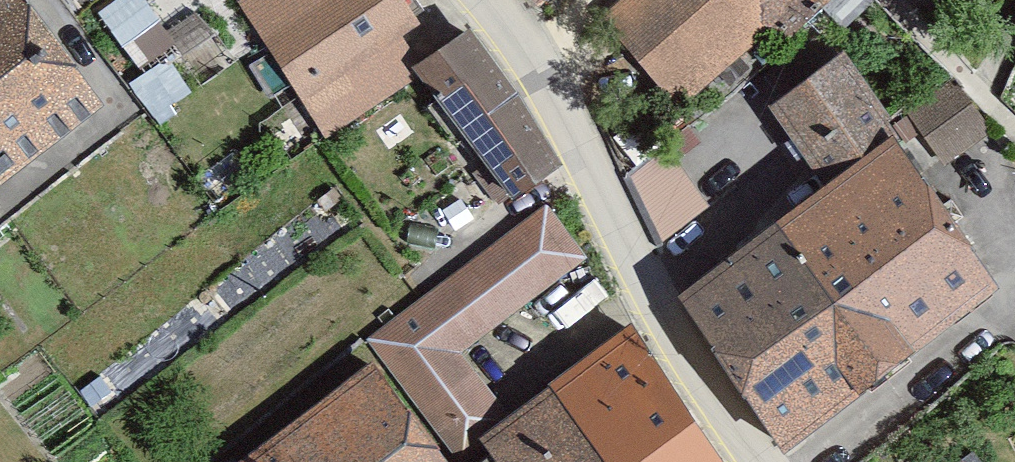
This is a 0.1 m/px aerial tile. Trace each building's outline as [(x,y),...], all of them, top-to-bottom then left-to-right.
[(113,87),(45,0),(0,0),(0,176),(113,87)] [(162,0),(110,0),(104,5),(142,53),(180,22),(162,0)] [(415,0),(257,0),(317,91),(427,19),(415,0)] [(608,18),(680,102),(778,18),(791,32),(828,0),(629,0),(608,18)] [(546,160),(456,29),(414,58),(505,188),(546,160)] [(1003,287),(839,58),(771,107),(825,182),(671,292),(780,445),(1003,287)] [(992,125),(952,71),(910,102),(950,156),(992,125)] [(681,145),(634,166),(663,230),(710,209),(681,145)] [(599,258),(553,196),(371,331),(384,347),(458,446),(489,425),(516,406),(476,351),(599,258)] [(638,317),(516,406),(489,425),(515,461),(744,461),(638,317)] [(384,347),(227,461),(471,461),(458,446),(384,347)]
